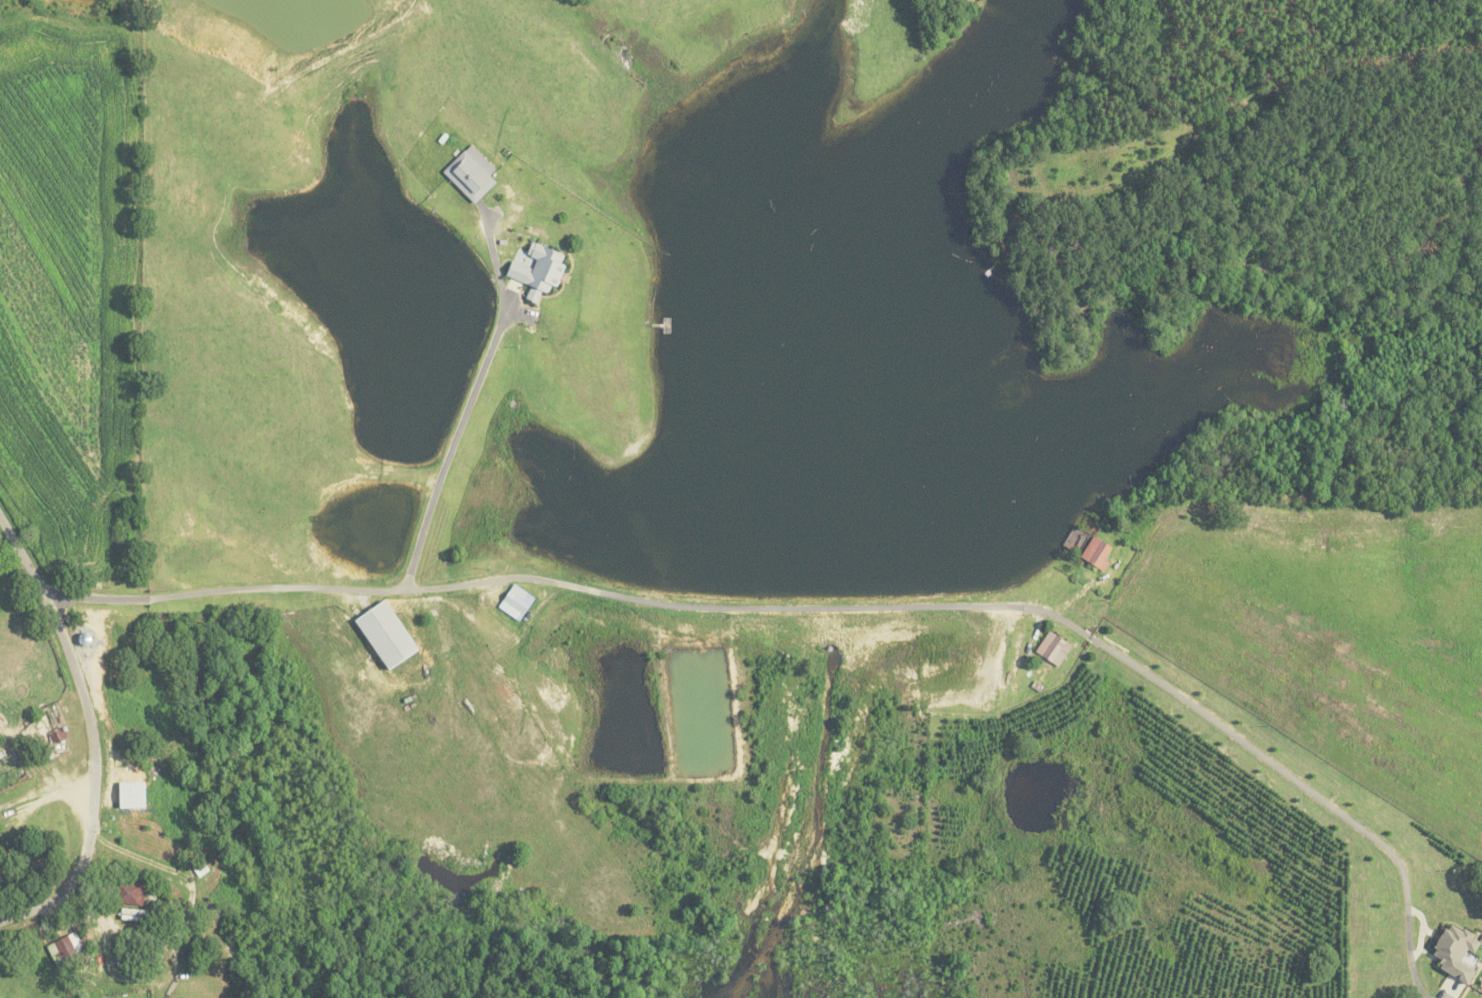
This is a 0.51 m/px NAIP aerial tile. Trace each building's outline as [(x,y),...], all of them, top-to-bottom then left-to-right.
[(438,172),(469,204),(492,183),(485,176),(491,170),(467,144),(438,172)] [(522,299),(533,303),(537,291),(548,295),(560,264),(557,263),(560,254),(527,242),(518,264),(507,259),(500,276),(527,286),(522,299)] [(1102,559),(1109,547),(1089,536),(1076,558),(1101,572),(1106,562),(1102,559)] [(414,651),(382,600),(348,620),(381,672),(414,651)] [(1032,652),(1056,666),(1069,645),(1045,630),(1032,652)] [(140,906),(142,884),(115,881),(113,903),(140,906)] [(1471,969),(1457,962),(1462,951),(1470,955),(1478,939),(1443,922),(1427,954),(1438,960),(1434,968),(1446,974),(1438,990),(1454,997),(1457,997),(1471,969)] [(56,958),(79,948),(71,931),(49,942),(56,958)]
